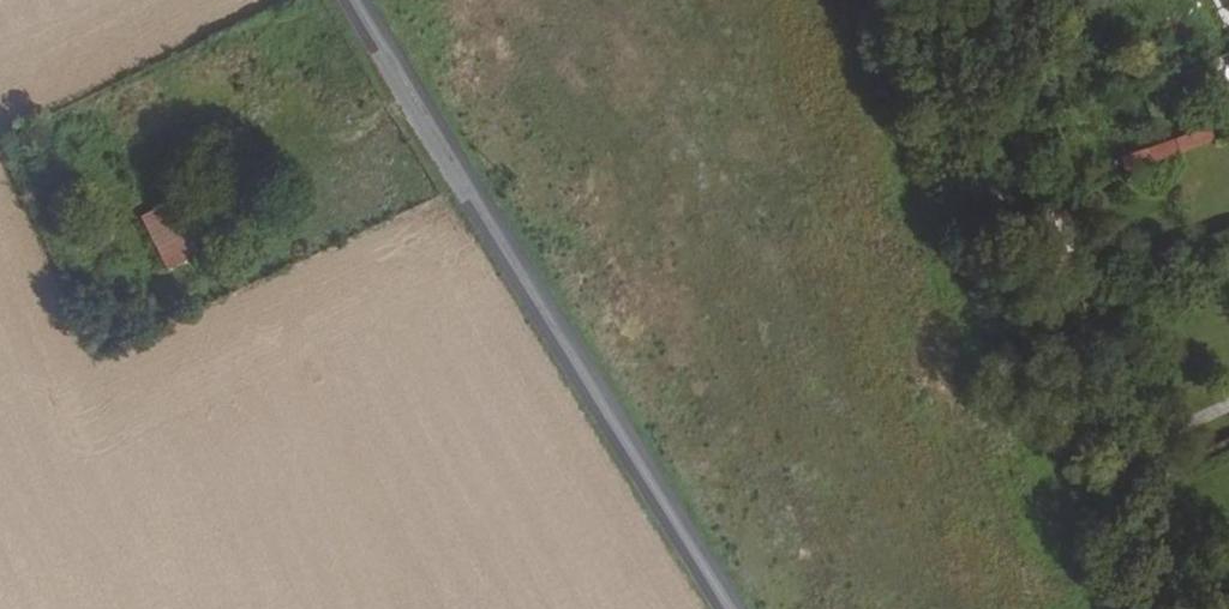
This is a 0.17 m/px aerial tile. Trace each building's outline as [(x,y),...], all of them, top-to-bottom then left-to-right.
[(1209,127),(1120,156),(1125,173),(1214,144),(1209,127)] [(198,257),(171,204),(138,221),(165,273),(198,257)]
